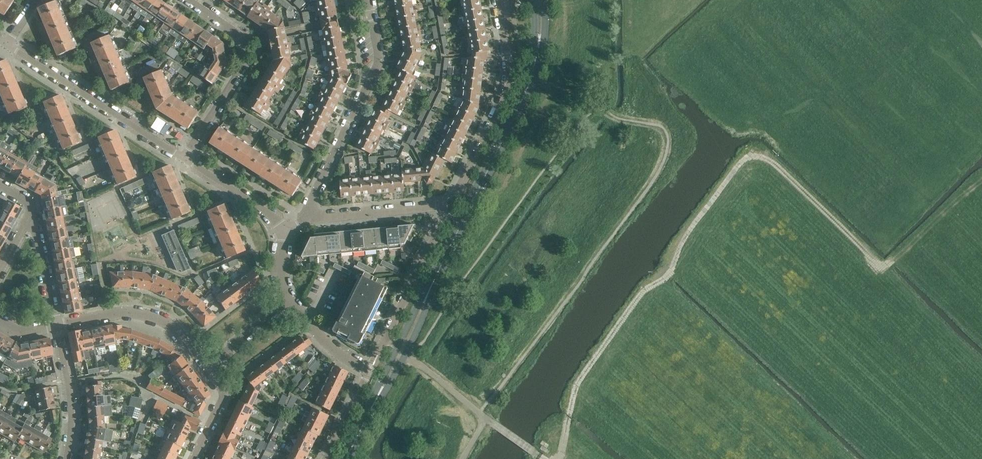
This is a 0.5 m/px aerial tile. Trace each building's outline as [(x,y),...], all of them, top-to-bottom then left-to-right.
[(5,15),(13,2),(14,0),(0,0),(0,12),(5,15)] [(63,17),(56,0),(38,8),(45,25),(63,17)] [(119,6),(122,8),(127,2),(131,5),(134,2),(135,0),(123,0),(119,6)] [(131,5),(130,7),(138,12),(141,7),(144,2),(146,0),(135,0),(134,2),(131,5)] [(138,12),(134,16),(138,19),(141,14),(146,17),(158,0),(146,0),(144,2),(138,12)] [(146,17),(143,22),(146,24),(150,19),(154,22),(157,17),(166,4),(160,0),(158,0),(146,17)] [(232,5),(240,10),(247,0),(235,0),(234,2),(232,5)] [(240,10),(248,16),(257,3),(259,0),(253,0),(247,0),(240,10)] [(315,10),(334,7),(334,2),(333,0),(316,0),(316,2),(317,2),(317,5),(310,7),(311,11),(315,10)] [(461,2),(461,7),(463,6),(464,11),(481,8),(479,0),(460,0),(461,2)] [(283,1),(280,6),(287,10),(290,6),(283,1)] [(297,7),(300,10),(306,4),(303,1),(297,7)] [(257,3),(248,16),(257,22),(268,6),(264,3),(262,6),(257,3)] [(166,4),(157,17),(154,22),(157,24),(153,31),(157,34),(161,28),(174,10),(166,4)] [(413,5),(396,8),(398,18),(417,14),(416,10),(414,10),(413,5)] [(268,6),(257,22),(265,28),(274,15),(270,11),(272,9),(268,6)] [(334,7),(315,10),(316,15),(319,15),(321,25),(322,30),(331,28),(330,24),(329,19),(337,18),(337,16),(336,16),(334,7)] [(481,8),(464,11),(465,17),(463,18),(465,27),(467,27),(468,32),(485,29),(481,8)] [(161,28),(160,31),(167,36),(169,33),(178,21),(181,15),(174,10),(161,28)] [(116,11),(113,15),(121,20),(124,16),(116,11)] [(417,14),(398,18),(400,28),(417,25),(416,20),(418,19),(417,14)] [(178,21),(169,33),(177,39),(189,20),(181,15),(178,21)] [(274,15),(265,28),(268,30),(269,30),(270,35),(271,40),(279,38),(278,34),(277,29),(285,27),(284,23),(283,19),(281,19),(274,15)] [(124,16),(121,20),(127,25),(130,21),(124,16)] [(69,32),(63,17),(45,25),(51,40),(69,32)] [(331,28),(322,30),(323,35),(320,36),(321,41),(341,37),(339,27),(338,22),(337,18),(329,19),(330,24),(331,28)] [(189,20),(177,39),(184,44),(187,38),(188,39),(197,25),(189,20)] [(106,27),(103,29),(105,34),(108,32),(113,25),(110,22),(106,27)] [(197,25),(188,39),(196,44),(205,30),(197,25)] [(417,25),(400,28),(402,38),(421,34),(420,30),(418,31),(417,25)] [(279,38),(271,40),(270,40),(269,42),(269,44),(272,45),(273,50),(292,46),(291,42),(288,42),(286,32),(285,27),(277,29),(278,34),(279,38)] [(485,29),(468,32),(469,38),(467,38),(468,48),(471,47),(472,53),(486,54),(486,51),(488,51),(485,29)] [(205,30),(196,44),(204,49),(207,45),(213,36),(205,30)] [(69,32),(51,40),(58,56),(59,55),(60,58),(66,55),(65,53),(76,48),(69,32)] [(421,34),(402,38),(404,49),(421,46),(420,40),(422,40),(421,34)] [(109,35),(92,43),(99,59),(116,52),(109,35)] [(213,36),(207,45),(204,49),(207,51),(208,51),(210,47),(213,49),(214,55),(225,53),(223,43),(213,36)] [(341,37),(321,41),(322,45),(325,44),(326,50),(342,47),(341,37)] [(161,50),(167,53),(170,48),(165,44),(161,50)] [(292,46),(273,50),(275,60),(290,58),(291,58),(289,51),(298,50),(297,45),(292,46)] [(404,51),(401,57),(417,65),(422,54),(421,46),(404,49),(404,51)] [(170,48),(167,53),(174,58),(178,52),(171,47),(170,48)] [(324,56),(325,61),(345,57),(342,47),(326,50),(328,56),(324,56)] [(116,52),(99,59),(105,74),(123,67),(116,52)] [(205,67),(209,70),(218,76),(226,63),(225,53),(214,55),(215,61),(211,66),(208,64),(206,64),(205,67)] [(463,62),(463,67),(482,69),(483,59),(485,59),(486,54),(472,53),(471,57),(467,57),(466,63),(463,62)] [(325,61),(323,62),(324,66),(330,65),(331,71),(346,68),(347,68),(345,57),(325,61)] [(396,68),(400,69),(412,75),(414,70),(417,71),(422,74),(424,69),(419,67),(419,66),(417,65),(401,57),(396,68)] [(275,60),(269,69),(283,78),(290,66),(292,66),(290,58),(275,60)] [(12,75),(5,60),(0,62),(0,80),(12,75)] [(205,66),(200,73),(201,73),(199,75),(212,84),(218,76),(209,70),(205,67),(205,66)] [(123,67),(105,74),(112,90),(113,90),(114,92),(120,90),(119,87),(130,82),(123,67)] [(482,69),(463,67),(462,72),(465,72),(464,78),(481,80),(482,69)] [(332,76),(331,76),(346,83),(346,84),(351,74),(346,72),(346,68),(331,71),(332,76)] [(269,69),(264,79),(280,89),(283,91),(285,87),(280,83),(283,78),(269,69)] [(400,69),(396,79),(413,87),(418,90),(420,85),(415,83),(416,83),(414,82),(416,77),(412,75),(400,69)] [(162,70),(144,78),(151,94),(168,86),(162,70)] [(1,98),(18,91),(12,75),(0,80),(0,96),(1,98)] [(329,82),(327,85),(341,92),(346,83),(331,76),(328,77),(326,81),(329,82)] [(461,83),(460,88),(479,90),(481,80),(464,78),(463,83),(461,83)] [(264,79),(258,88),(271,96),(275,91),(278,93),(280,89),(264,79)] [(396,79),(391,88),(407,96),(409,91),(411,92),(413,87),(396,79)] [(322,89),(320,93),(337,102),(341,92),(327,85),(325,91),(322,89)] [(168,86),(151,94),(157,109),(173,119),(183,103),(172,96),(168,86)] [(258,88),(253,97),(269,107),(272,103),(268,101),(271,96),(258,88)] [(391,88),(387,97),(404,106),(406,102),(404,101),(407,96),(391,88)] [(479,90),(460,88),(460,93),(462,93),(462,99),(463,99),(478,105),(479,90)] [(1,98),(8,114),(25,107),(24,104),(27,103),(25,98),(22,99),(18,91),(1,98)] [(321,99),(318,104),(332,111),(337,102),(320,93),(318,97),(321,99)] [(42,102),(49,118),(66,111),(60,95),(42,102)] [(289,107),(294,97),(291,95),(287,102),(285,105),(289,107)] [(269,107),(253,97),(247,106),(260,114),(264,109),(267,111),(269,107)] [(382,107),(392,112),(397,115),(400,110),(402,111),(404,106),(387,97),(382,107)] [(458,102),(457,107),(474,115),(479,105),(478,105),(463,99),(461,104),(458,102)] [(198,113),(183,103),(173,119),(182,125),(180,127),(185,130),(186,128),(188,129),(198,113)] [(313,108),(311,112),(327,121),(332,111),(318,104),(315,109),(313,108)] [(285,105),(280,114),(283,116),(289,107),(285,105)] [(375,108),(370,117),(387,126),(390,122),(388,121),(392,112),(382,107),(380,111),(375,108)] [(457,112),(455,117),(469,124),(474,115),(457,107),(455,111),(457,112)] [(43,121),(49,136),(55,133),(73,126),(66,111),(49,118),(43,121)] [(327,121),(311,112),(308,116),(311,118),(309,123),(323,130),(327,121)] [(370,117),(365,127),(381,135),(383,130),(385,131),(387,126),(370,117)] [(447,120),(445,124),(464,134),(469,124),(455,117),(452,122),(449,121),(447,120)] [(303,127),(301,131),(318,139),(323,130),(309,123),(306,128),(303,127)] [(448,131),(445,136),(460,143),(464,134),(445,124),(443,129),(448,131)] [(55,133),(62,149),(80,142),(79,139),(81,138),(79,133),(76,134),(73,126),(55,133)] [(365,127),(360,136),(378,145),(380,140),(378,140),(381,135),(365,127)] [(239,140),(220,128),(210,143),(219,148),(217,151),(222,154),(223,151),(229,155),(239,140)] [(18,135),(9,129),(7,133),(16,139),(18,135)] [(114,130),(97,137),(103,153),(121,146),(114,130)] [(302,137),(300,142),(299,142),(314,149),(318,139),(301,131),(299,135),(302,137)] [(378,145),(360,136),(355,146),(370,153),(372,147),(375,149),(377,147),(378,145)] [(440,140),(438,144),(455,153),(460,143),(445,136),(443,141),(440,140)] [(42,144),(35,138),(32,142),(39,147),(42,144)] [(253,150),(239,140),(229,155),(244,165),(253,150)] [(9,152),(11,148),(12,146),(2,141),(0,144),(0,167),(9,152)] [(439,150),(436,155),(439,156),(439,157),(443,159),(450,162),(455,153),(438,144),(436,149),(439,150)] [(103,153),(110,168),(127,161),(121,146),(103,153)] [(253,150),(244,165),(258,174),(268,159),(253,150)] [(9,152),(0,167),(0,168),(3,170),(4,171),(6,173),(8,172),(9,173),(18,157),(9,152)] [(301,155),(300,154),(297,153),(297,152),(293,159),(297,161),(301,155)] [(425,167),(424,167),(425,179),(427,183),(431,182),(443,159),(439,157),(439,156),(436,155),(432,153),(425,167)] [(34,173),(35,171),(37,167),(31,164),(35,156),(31,154),(26,161),(26,163),(17,179),(15,183),(25,188),(25,189),(34,173)] [(26,161),(18,157),(9,173),(13,175),(13,177),(17,179),(26,163),(26,161)] [(268,159),(258,174),(273,184),(283,169),(268,159)] [(110,168),(117,185),(134,177),(133,175),(136,173),(134,168),(131,169),(127,161),(110,168)] [(151,173),(158,188),(176,181),(169,165),(151,173)] [(424,167),(402,169),(402,173),(402,178),(403,177),(404,182),(425,179),(424,167)] [(34,173),(25,189),(34,193),(35,192),(43,178),(44,176),(47,170),(43,168),(40,174),(35,171),(34,173)] [(302,181),(283,169),(273,184),(278,187),(277,189),(282,192),(283,190),(292,196),(302,181)] [(396,169),(391,170),(393,191),(404,190),(403,182),(404,182),(403,177),(402,178),(402,173),(397,174),(396,169)] [(366,177),(361,177),(362,194),(372,193),(371,174),(370,170),(365,170),(366,174),(366,177)] [(391,172),(386,172),(387,175),(381,175),(383,192),(393,191),(391,172)] [(349,173),(347,174),(345,174),(345,179),(339,180),(341,196),(351,195),(349,173)] [(355,173),(349,173),(351,195),(362,194),(361,177),(355,178),(355,175),(355,173)] [(371,174),(372,193),(383,192),(381,175),(376,176),(376,173),(371,174)] [(43,178),(35,192),(34,193),(40,197),(40,200),(58,197),(69,195),(68,190),(61,191),(56,192),(55,185),(56,184),(59,179),(52,175),(50,179),(44,176),(43,178)] [(158,188),(164,204),(182,196),(176,181),(158,188)] [(58,197),(40,200),(42,211),(60,207),(59,201),(69,199),(69,195),(58,197)] [(164,204),(171,220),(189,212),(188,210),(190,209),(188,204),(186,205),(182,196),(164,204)] [(0,210),(16,219),(22,209),(6,201),(2,207),(0,205),(0,211),(0,210)] [(206,212),(213,228),(231,220),(224,204),(206,212)] [(60,207),(42,211),(43,214),(44,220),(62,217),(60,207)] [(10,228),(11,229),(13,225),(16,219),(0,210),(0,211),(0,222),(10,228)] [(62,217),(44,220),(45,224),(47,231),(64,227),(63,222),(75,220),(74,214),(62,217)] [(207,230),(213,245),(219,243),(237,235),(231,220),(207,230)] [(5,237),(6,238),(8,235),(11,229),(10,228),(0,222),(0,235),(5,237)] [(64,227),(47,231),(47,234),(49,241),(66,238),(65,232),(73,230),(72,225),(64,227)] [(414,225),(399,226),(401,245),(405,244),(414,225)] [(399,226),(387,228),(389,249),(401,248),(399,226)] [(387,228),(375,229),(377,250),(389,249),(387,228)] [(375,229),(363,230),(365,251),(377,250),(375,229)] [(363,230),(351,231),(353,252),(365,251),(363,230)] [(176,269),(179,267),(181,270),(190,266),(174,231),(162,236),(176,269)] [(339,232),(341,254),(353,252),(351,231),(339,232)] [(339,232),(327,233),(329,255),(341,254),(339,232)] [(327,233),(315,234),(316,256),(329,255),(327,233)] [(226,259),(244,252),(243,248),(245,247),(243,242),(240,243),(237,235),(219,243),(226,259)] [(302,257),(316,256),(315,237),(311,238),(302,257)] [(66,238),(49,241),(51,252),(69,248),(66,238)] [(188,255),(200,250),(198,246),(186,251),(188,255)] [(73,247),(69,248),(51,252),(51,255),(53,262),(71,258),(75,257),(73,247)] [(202,254),(200,250),(188,255),(190,259),(202,254)] [(71,258),(53,262),(55,272),(73,269),(71,258)] [(367,266),(358,262),(357,266),(365,270),(367,266)] [(343,267),(335,263),(333,267),(341,271),(343,267)] [(120,271),(109,272),(111,285),(112,288),(122,288),(121,265),(120,265),(120,271)] [(131,287),(132,271),(123,271),(123,265),(121,265),(122,288),(131,287)] [(144,267),(142,266),(141,273),(132,271),(131,287),(140,289),(144,267)] [(319,266),(316,271),(323,274),(326,269),(319,266)] [(329,317),(321,323),(327,329),(330,327),(333,329),(333,330),(334,332),(337,334),(358,344),(360,344),(389,285),(365,272),(354,266),(351,271),(349,275),(329,317)] [(375,270),(367,266),(365,270),(373,274),(375,270)] [(73,269),(55,272),(56,276),(57,283),(75,279),(79,278),(84,277),(82,267),(73,269)] [(144,267),(140,289),(149,290),(154,275),(145,273),(146,267),(144,267)] [(351,271),(343,267),(341,271),(349,275),(351,271)] [(251,269),(242,276),(252,289),(261,282),(251,269)] [(162,278),(154,275),(149,290),(158,294),(164,279),(167,273),(165,273),(162,278)] [(164,279),(158,294),(166,298),(173,283),(173,281),(171,280),(170,282),(166,280),(168,274),(167,273),(164,279)] [(242,276),(233,283),(243,296),(252,289),(242,276)] [(75,279),(57,283),(58,286),(59,293),(77,289),(75,279)] [(173,283),(166,298),(175,301),(183,287),(173,283)] [(233,283),(224,290),(234,303),(243,296),(233,283)] [(183,287),(175,301),(183,307),(192,294),(183,287)] [(77,289),(59,293),(61,303),(79,299),(77,289)] [(215,297),(225,310),(234,303),(224,290),(215,297)] [(192,294),(183,307),(190,312),(201,301),(203,298),(201,297),(199,299),(192,294)] [(80,303),(88,301),(88,300),(89,300),(88,297),(79,299),(61,303),(63,314),(81,310),(80,308),(81,307),(80,303)] [(201,301),(190,312),(196,319),(209,309),(202,302),(205,300),(203,298),(201,301)] [(209,309),(196,319),(203,327),(204,325),(206,326),(208,324),(208,323),(216,317),(218,314),(216,312),(214,314),(209,309)] [(104,327),(100,328),(104,346),(108,345),(109,348),(115,346),(114,341),(113,339),(111,326),(109,326),(109,325),(104,326),(104,327)] [(121,325),(114,326),(111,326),(113,339),(117,339),(129,340),(131,329),(121,328),(121,325)] [(99,327),(93,328),(94,329),(89,330),(93,348),(95,356),(105,354),(104,346),(100,328),(99,328),(99,327)] [(83,331),(79,332),(83,350),(85,360),(89,359),(88,349),(93,348),(89,330),(88,329),(83,330),(83,331)] [(131,329),(129,340),(127,346),(130,347),(131,341),(142,345),(145,334),(131,329)] [(67,333),(71,353),(73,362),(76,362),(82,361),(85,360),(83,350),(79,332),(79,331),(67,333)] [(160,339),(145,334),(142,345),(152,349),(150,354),(152,355),(155,350),(160,339)] [(0,347),(0,354),(6,357),(15,341),(6,336),(0,347)] [(301,336),(290,345),(298,355),(309,347),(308,346),(310,345),(311,345),(312,344),(308,339),(305,342),(301,336)] [(37,339),(41,357),(49,356),(49,355),(51,355),(48,337),(37,339)] [(37,339),(27,342),(30,359),(41,357),(37,339)] [(174,348),(160,339),(155,350),(152,355),(155,356),(158,351),(167,357),(172,351),(174,348)] [(15,341),(6,357),(3,362),(14,368),(23,366),(31,365),(30,360),(30,359),(27,342),(18,343),(15,341)] [(290,345),(279,353),(287,363),(298,355),(290,345)] [(165,369),(167,367),(174,376),(188,366),(188,365),(187,364),(187,363),(182,356),(179,356),(172,351),(167,357),(161,364),(165,369)] [(279,353),(268,361),(276,371),(287,363),(279,353)] [(313,356),(305,365),(310,369),(311,367),(316,360),(317,359),(313,356)] [(311,367),(315,371),(320,364),(316,360),(311,367)] [(268,361),(257,369),(265,379),(276,371),(268,361)] [(119,363),(108,366),(109,370),(110,372),(120,370),(119,363)] [(161,364),(147,375),(150,380),(150,379),(153,380),(162,372),(161,372),(165,369),(161,364)] [(334,365),(329,375),(344,382),(349,372),(342,369),(342,368),(340,367),(340,368),(334,365)] [(188,366),(174,376),(171,378),(174,382),(177,380),(181,385),(195,375),(188,366)] [(311,367),(310,369),(306,373),(310,377),(315,371),(311,367)] [(246,378),(250,383),(254,388),(254,387),(256,390),(259,392),(261,388),(258,385),(265,379),(257,369),(246,378)] [(5,386),(10,378),(0,372),(0,383),(5,386)] [(51,375),(45,377),(46,382),(56,380),(55,373),(51,373),(50,373),(51,375)] [(195,375),(181,385),(181,386),(179,387),(182,391),(184,390),(188,395),(202,385),(195,375)] [(329,375),(325,384),(339,391),(344,382),(329,375)] [(150,379),(150,380),(145,388),(159,395),(163,388),(164,385),(153,380),(150,379)] [(85,386),(86,396),(101,395),(102,396),(104,396),(103,391),(101,391),(101,385),(101,384),(100,381),(94,381),(94,385),(85,386)] [(250,383),(242,399),(253,405),(254,402),(260,392),(259,392),(256,390),(254,387),(254,388),(250,383)] [(325,384),(320,393),(334,401),(339,391),(325,384)] [(202,385),(188,395),(186,397),(189,401),(191,399),(193,402),(196,405),(203,400),(209,396),(208,395),(209,394),(202,385)] [(35,392),(34,392),(35,396),(33,396),(34,401),(36,401),(52,398),(50,387),(35,390),(35,392)] [(163,388),(159,395),(170,401),(173,393),(163,388)] [(173,393),(170,401),(181,406),(184,399),(173,393)] [(334,401),(320,393),(315,403),(329,410),(333,404),(334,401)] [(16,394),(12,401),(19,405),(23,396),(20,394),(16,394)] [(104,396),(102,396),(101,395),(86,396),(87,407),(102,405),(102,406),(110,405),(109,395),(104,396)] [(139,409),(140,404),(142,399),(132,396),(129,406),(130,406),(136,408),(139,409)] [(292,396),(286,406),(291,409),(296,398),(292,396)] [(52,398),(36,401),(34,401),(35,405),(37,405),(38,409),(39,409),(39,411),(54,408),(52,398)] [(240,401),(235,411),(249,418),(255,406),(253,405),(242,399),(241,399),(240,401)] [(285,402),(280,399),(275,410),(280,412),(282,410),(281,409),(285,402)] [(157,400),(152,410),(163,415),(164,413),(168,405),(157,400)] [(190,408),(190,410),(199,415),(205,404),(203,400),(196,405),(193,402),(190,408)] [(102,405),(87,407),(88,417),(103,416),(103,417),(106,417),(105,411),(103,412),(102,406),(102,405)] [(138,414),(139,409),(136,408),(130,406),(127,416),(137,419),(138,414)] [(270,407),(268,411),(268,412),(278,417),(280,412),(275,410),(275,409),(270,407)] [(306,411),(304,415),(324,425),(329,415),(313,407),(310,413),(306,411)] [(235,411),(230,420),(245,427),(249,418),(235,411)] [(0,424),(0,433),(5,436),(13,423),(12,422),(15,418),(10,416),(5,413),(3,417),(4,417),(0,424)] [(183,419),(180,424),(189,428),(194,431),(199,421),(182,413),(181,415),(180,417),(183,419)] [(306,422),(303,428),(317,435),(319,435),(324,425),(304,415),(302,420),(306,422)] [(103,416),(88,417),(89,428),(105,429),(107,428),(106,423),(109,423),(108,416),(103,417),(103,416)] [(277,419),(272,417),(267,426),(272,429),(277,419)] [(281,417),(277,426),(282,429),(287,419),(281,417)] [(13,423),(5,436),(14,441),(17,437),(24,423),(24,422),(19,420),(15,418),(12,422),(13,423)] [(24,423),(17,437),(26,442),(34,429),(33,428),(29,426),(31,422),(26,419),(24,422),(24,423)] [(172,426),(170,430),(170,431),(185,438),(189,428),(180,424),(175,421),(172,419),(170,424),(172,426)] [(230,420),(226,429),(240,437),(245,427),(230,420)] [(34,429),(26,442),(35,447),(43,434),(42,433),(44,429),(35,424),(33,428),(34,429)] [(277,426),(272,435),(278,438),(282,429),(277,426)] [(44,453),(52,439),(49,437),(52,432),(45,428),(44,429),(42,433),(43,434),(35,447),(44,453)] [(112,430),(107,428),(105,429),(89,428),(87,438),(102,441),(110,442),(112,430)] [(303,428),(298,437),(313,444),(317,435),(303,428)] [(168,435),(165,440),(180,447),(185,438),(170,431),(170,430),(168,429),(165,434),(168,435)] [(226,429),(221,439),(220,442),(221,443),(235,450),(239,442),(243,444),(245,439),(240,437),(226,429)] [(268,444),(268,445),(273,448),(278,438),(272,435),(268,444)] [(308,453),(313,444),(298,437),(295,435),(293,440),(296,442),(294,446),(308,453)] [(101,447),(102,441),(87,438),(85,448),(100,451),(101,447)] [(165,440),(161,450),(175,457),(180,447),(165,440)] [(216,453),(229,458),(231,458),(235,450),(221,443),(216,453)] [(289,456),(296,458),(305,458),(308,453),(294,446),(289,456)] [(83,458),(85,458),(106,458),(99,457),(100,452),(100,451),(85,448),(83,458)] [(156,458),(174,458),(175,457),(161,450),(156,458)]
